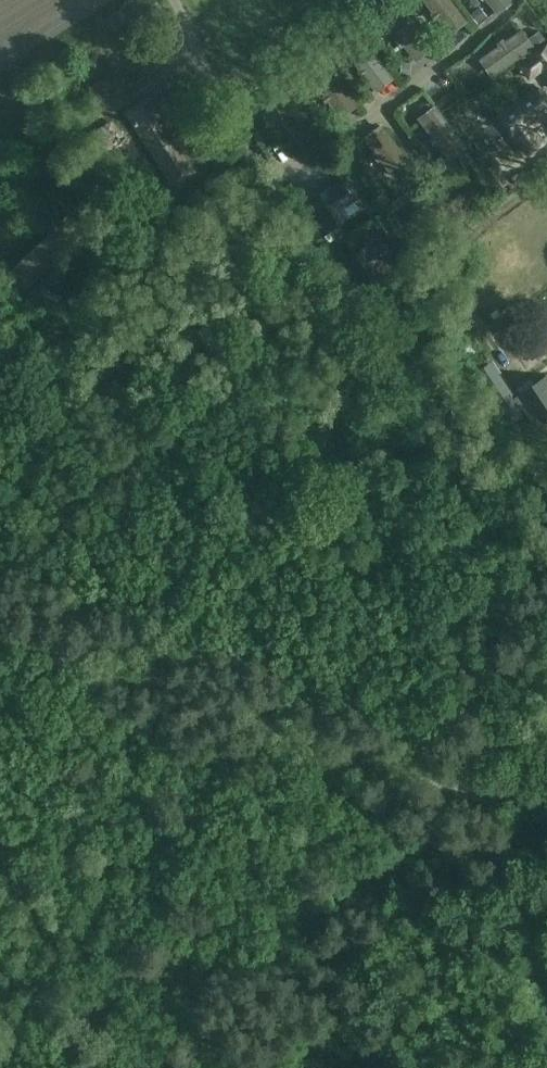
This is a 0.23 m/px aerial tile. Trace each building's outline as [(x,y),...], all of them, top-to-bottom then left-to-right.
[(449,32),(464,21),(447,0),(425,0),(449,32)] [(497,12),(512,1),(511,0),(488,0),(497,12)] [(401,11),(386,22),(416,59),(430,48),(401,11)] [(520,31),(482,59),(492,74),(531,46),(520,31)] [(360,39),(346,50),(376,89),(390,78),(360,39)] [(546,76),(546,40),(520,60),(530,74),(540,67),(546,76)] [(326,64),(311,75),(340,116),(355,105),(326,64)] [(93,67),(74,77),(84,96),(103,86),(93,67)] [(486,96),(494,110),(523,94),(515,80),(486,96)] [(63,90),(76,103),(85,94),(72,81),(63,90)] [(540,88),(501,117),(527,154),(543,142),(532,126),(546,115),(546,97),(540,88)] [(290,93),(275,102),(301,143),(316,133),(290,93)] [(125,112),(172,184),(193,170),(146,98),(125,112)] [(434,108),(420,119),(449,158),(463,147),(434,108)] [(381,125),(363,137),(394,180),(411,167),(381,125)] [(312,196),(330,225),(349,214),(343,204),(357,196),(346,178),(333,186),(332,185),(312,196)] [(70,216),(3,277),(3,278),(19,295),(86,233),(70,216)] [(347,255),(364,284),(384,272),(378,263),(391,255),(381,237),(367,245),(366,243),(347,255)] [(504,416),(522,404),(536,425),(546,418),(546,376),(515,397),(492,361),(474,371),(504,416)]
